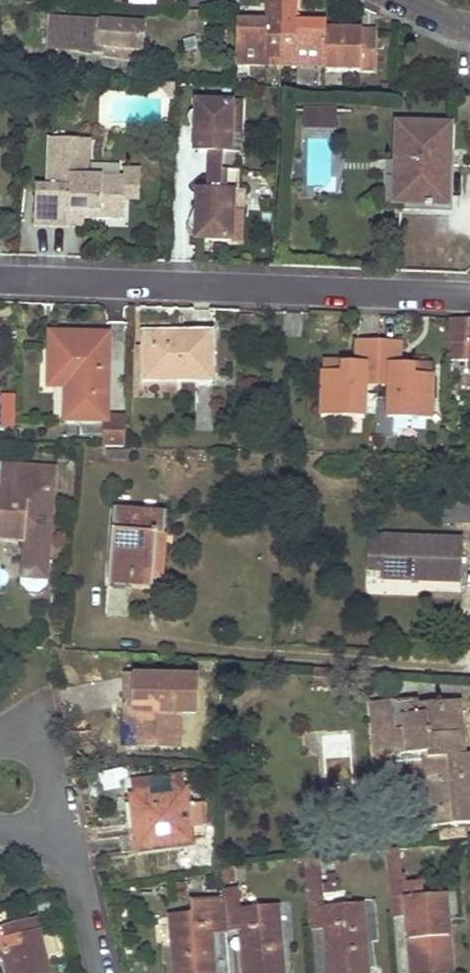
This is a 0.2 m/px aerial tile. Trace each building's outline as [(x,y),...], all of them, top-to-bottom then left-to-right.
[(279,66),(281,0),(266,0),(265,21),(235,20),(234,65),(279,66)] [(279,66),(325,67),(326,29),(326,22),(296,22),(297,0),(281,0),(279,66)] [(35,23),(27,22),(27,43),(48,46),(50,20),(35,19),(35,23)] [(50,20),(48,46),(110,55),(111,49),(139,52),(142,27),(50,20)] [(325,70),(374,71),(375,37),(362,36),(362,30),(326,29),(325,67),(325,70)] [(194,38),(183,40),(185,52),(197,50),(194,38)] [(139,52),(111,49),(110,55),(139,59),(139,52)] [(174,82),(161,82),(161,89),(169,97),(174,97),(174,82)] [(239,104),(194,102),(193,127),(200,128),(199,134),(192,136),(197,153),(208,154),(206,190),(200,189),(194,205),(201,208),(201,215),(195,214),(193,239),(239,241),(240,210),(231,210),(231,192),(237,192),(238,154),(228,153),(229,135),(238,135),(239,104)] [(305,106),(304,127),(335,128),(336,107),(305,106)] [(401,177),(400,203),(426,204),(425,206),(432,206),(432,204),(439,204),(440,165),(448,165),(449,127),(398,125),(396,177),(401,177)] [(90,175),(91,140),(48,139),(47,186),(36,185),(35,227),(70,228),(70,218),(85,219),(124,220),(125,201),(126,176),(90,175)] [(448,165),(440,165),(439,204),(447,205),(448,165)] [(140,201),(141,169),(126,169),(126,176),(125,201),(140,201)] [(85,228),(85,219),(70,218),(70,228),(85,228)] [(449,319),(448,362),(469,362),(468,374),(468,375),(469,375),(469,320),(449,319)] [(79,334),(50,333),(50,378),(75,379),(74,420),(102,421),(101,448),(125,448),(126,418),(106,417),(108,335),(79,334)] [(142,333),(142,381),(213,382),(212,333),(181,333),(142,333)] [(376,389),(378,343),(356,342),(355,364),(355,374),(342,374),(342,364),(322,363),(320,418),(363,420),(364,388),(376,388),(376,389)] [(398,366),(398,354),(396,354),(396,343),(378,343),(376,389),(387,389),(386,420),(429,422),(431,367),(411,366),(410,376),(397,376),(398,366)] [(355,364),(342,364),(342,374),(355,374),(355,364)] [(411,366),(398,366),(397,376),(410,376),(411,366)] [(75,379),(50,378),(48,388),(64,387),(63,420),(74,420),(75,379)] [(16,394),(0,393),(0,427),(15,427),(16,394)] [(14,465),(0,464),(0,487),(13,488),(14,465)] [(23,543),(21,580),(49,581),(57,468),(14,465),(13,488),(0,487),(0,542),(23,543)] [(456,494),(455,508),(448,508),(448,513),(455,513),(455,517),(448,517),(447,541),(469,542),(469,494),(456,494)] [(113,511),(108,581),(130,583),(130,575),(153,578),(156,536),(163,537),(165,515),(113,511)] [(163,537),(156,536),(153,578),(160,579),(163,537)] [(430,540),(335,536),(333,570),(332,579),(427,583),(430,540)] [(153,578),(130,575),(130,583),(152,586),(153,578)] [(49,581),(21,580),(21,585),(28,593),(41,594),(49,586),(49,581)] [(47,650),(49,650),(49,641),(29,640),(29,649),(47,650)] [(133,697),(130,746),(178,746),(179,714),(196,714),(195,681),(196,677),(125,675),(125,697),(133,697)] [(133,697),(125,697),(124,746),(130,746),(133,697)] [(469,823),(469,754),(464,755),(458,702),(438,703),(439,716),(420,717),(419,704),(418,700),(382,703),(386,757),(421,754),(428,754),(433,826),(469,823)] [(382,703),(369,704),(372,759),(386,757),(382,703)] [(438,703),(419,704),(420,717),(439,716),(438,703)] [(428,754),(421,754),(427,826),(433,826),(428,754)] [(133,795),(186,789),(184,774),(131,779),(133,795)] [(136,853),(194,846),(191,829),(207,827),(204,804),(188,806),(186,789),(133,795),(130,795),(136,853)] [(444,895),(425,896),(422,876),(405,877),(402,877),(400,850),(387,851),(392,915),(406,913),(407,926),(414,925),(415,938),(408,939),(411,972),(435,972),(451,972),(444,895)] [(309,930),(324,928),(325,942),(332,942),(333,954),(326,955),(327,972),(367,972),(367,968),(362,906),(324,909),(322,892),(322,886),(320,857),(303,859),(309,930)] [(234,882),(233,867),(220,868),(221,884),(234,882)] [(335,885),(334,876),(327,876),(327,886),(335,885)] [(222,892),(222,899),(225,930),(239,929),(240,939),(247,939),(247,949),(241,949),(243,972),(283,972),(277,908),(240,911),(238,890),(222,892)] [(174,972),(213,972),(212,955),(205,955),(204,942),(211,942),(210,932),(225,930),(222,899),(189,902),(190,915),(169,917),(174,972)] [(6,972),(47,972),(38,932),(31,934),(29,921),(0,927),(0,956),(3,956),(6,972)]
